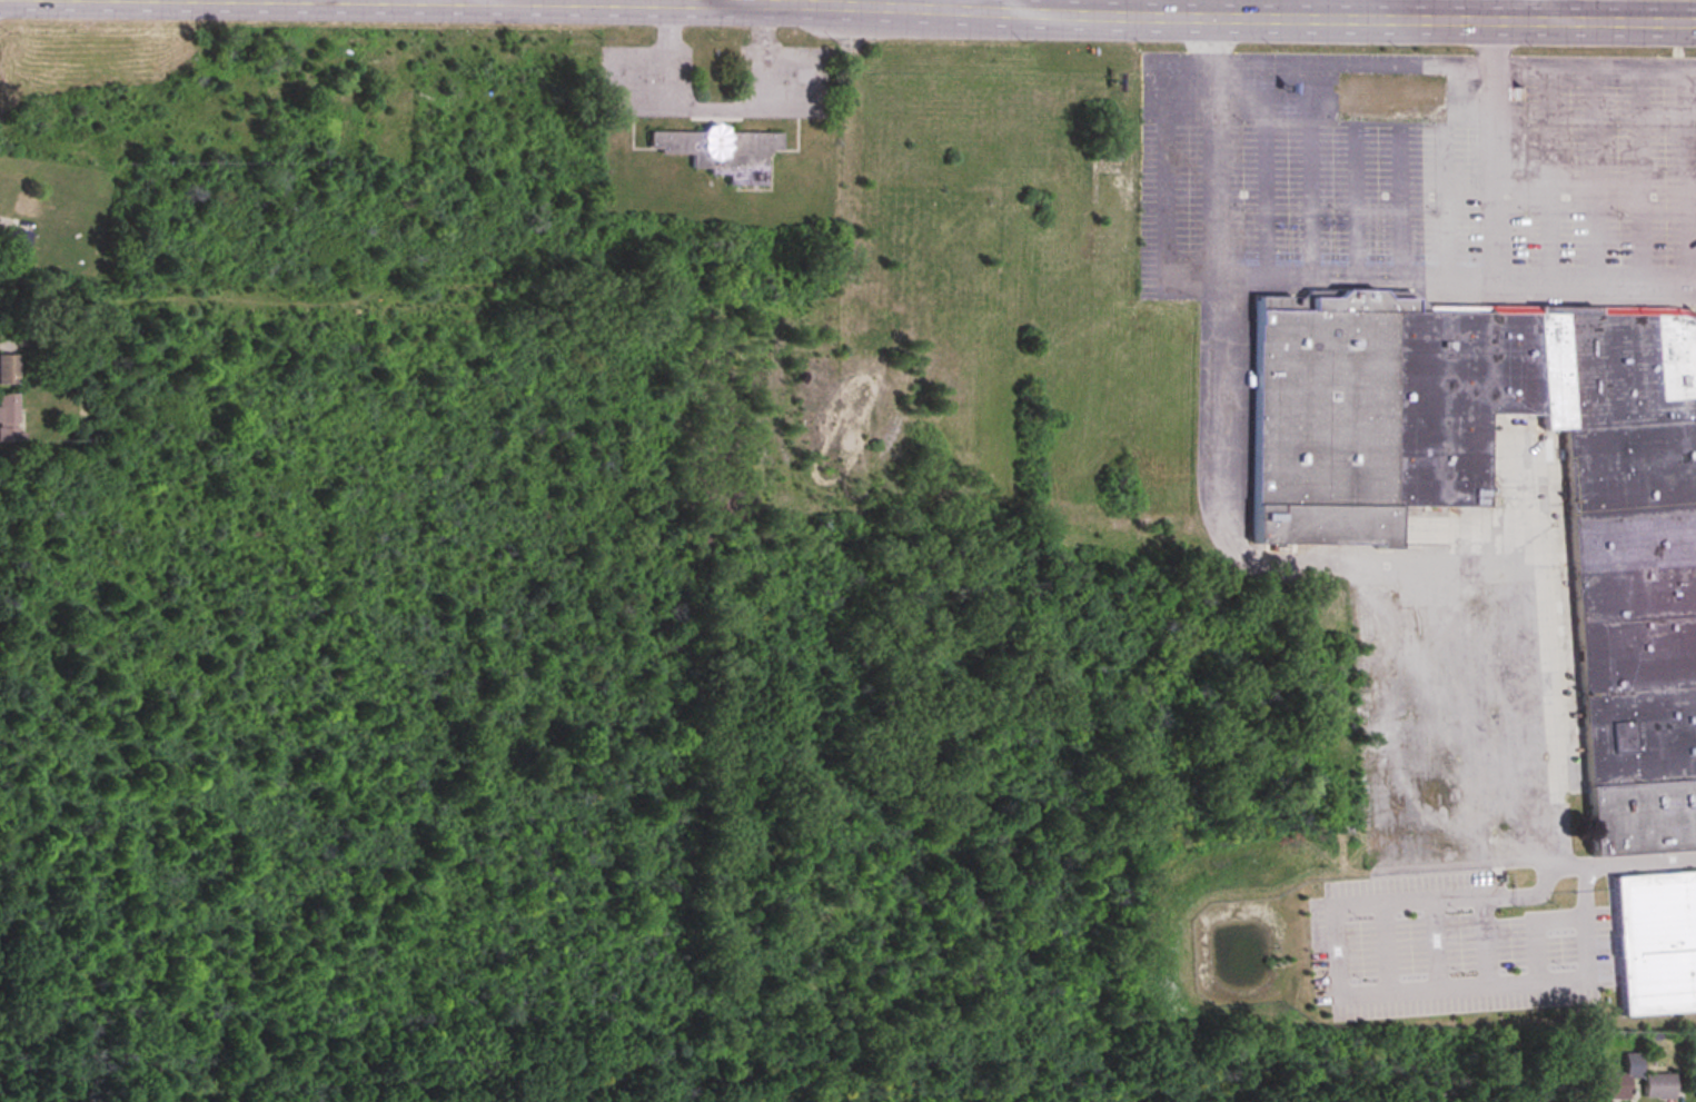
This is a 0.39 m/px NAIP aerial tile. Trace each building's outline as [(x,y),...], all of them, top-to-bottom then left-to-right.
[(764,186),(765,151),(779,152),(780,132),(701,132),(701,133),(647,132),(647,154),(690,154),(690,169),(710,170),(710,176),(726,176),(726,185),(764,186)] [(30,261),(35,232),(13,229),(8,257),(30,261)] [(1416,310),(1416,292),(1249,295),(1253,546),(1396,544),(1395,508),(1486,507),(1485,415),(1540,414),(1540,429),(1570,429),(1578,853),(1695,850),(1695,306),(1416,310)] [(0,355),(0,385),(21,385),(21,355),(0,355)] [(0,395),(0,443),(20,443),(21,395),(0,395)] [(1695,1011),(1695,870),(1610,873),(1616,1014),(1695,1011)] [(1626,1099),(1626,1077),(1639,1077),(1639,1054),(1623,1054),(1623,1074),(1597,1074),(1597,1099),(1626,1099)] [(1673,1074),(1643,1074),(1643,1099),(1673,1099),(1673,1074)]
